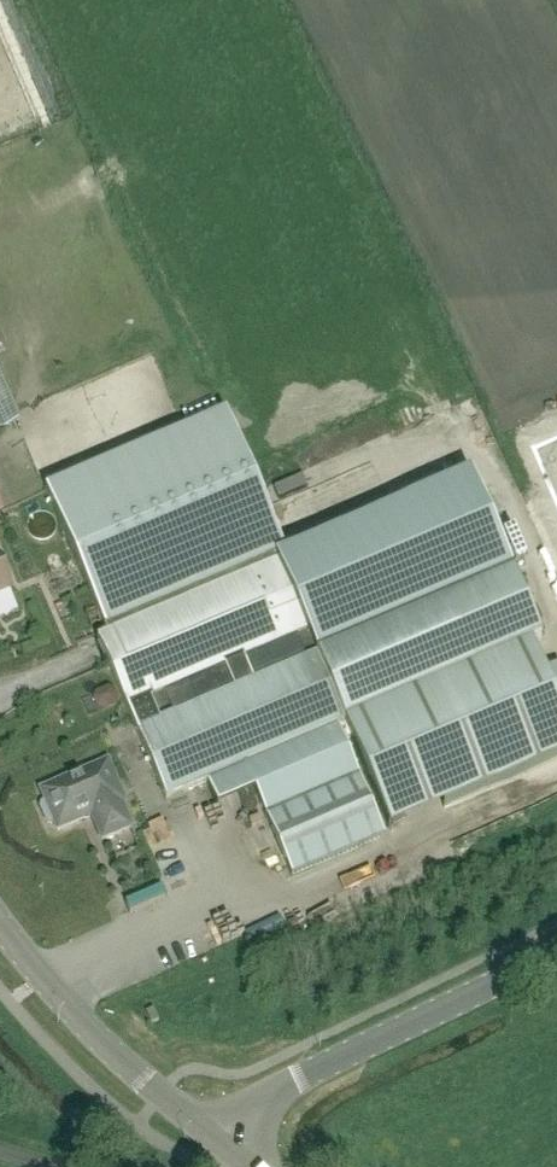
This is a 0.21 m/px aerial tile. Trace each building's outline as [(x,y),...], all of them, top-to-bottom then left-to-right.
[(21,411),(0,363),(0,420),(21,411)] [(388,830),(556,758),(556,706),(530,643),(540,639),(512,573),(511,574),(509,568),(522,563),(509,533),(496,538),(469,476),(284,554),(226,414),(43,491),(105,636),(96,640),(166,804),(244,770),(290,876),(383,836),(341,740),(348,736),(388,830)] [(10,587),(0,564),(0,591),(10,587)] [(106,761),(70,776),(39,790),(45,803),(41,804),(40,807),(46,822),(49,824),(53,822),(56,829),(90,815),(100,839),(130,827),(119,802),(123,801),(106,761)] [(133,885),(137,900),(174,890),(170,875),(133,885)]
